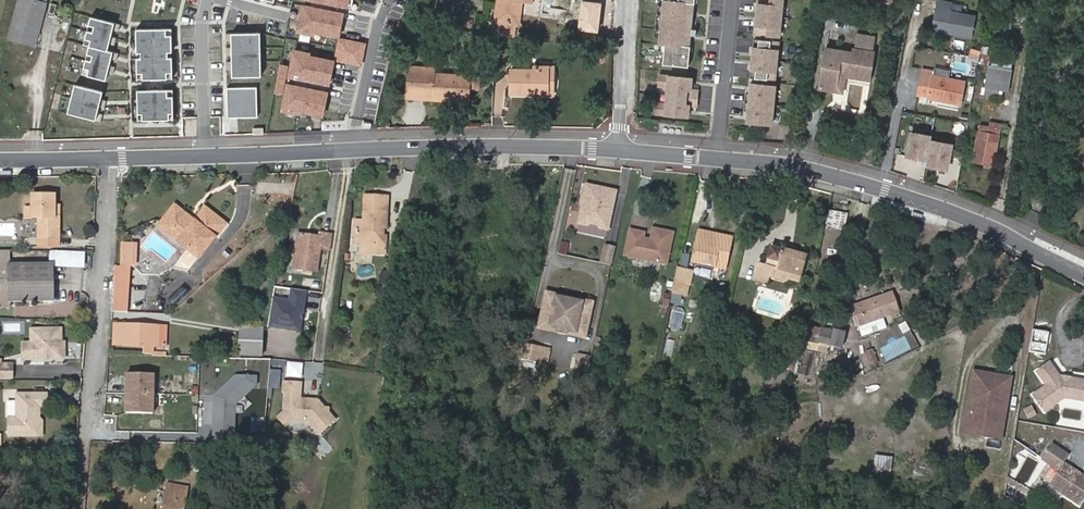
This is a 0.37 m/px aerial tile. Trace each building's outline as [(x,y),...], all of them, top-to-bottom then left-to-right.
[(40,0),(19,0),(8,37),(34,45),(46,2),(40,0)] [(140,2),(157,8),(160,1),(159,0),(140,0),(140,2)] [(305,1),(344,9),(346,0),(347,1),(348,0),(305,0),(305,1)] [(496,21),(517,24),(520,0),(499,0),(496,21)] [(571,0),(541,0),(541,15),(571,17),(571,0)] [(585,0),(582,0),(578,31),(599,33),(603,2),(585,0)] [(695,0),(671,0),(671,1),(664,0),(661,44),(667,44),(665,64),(689,66),(695,0)] [(784,0),(759,0),(756,34),(781,36),(784,0)] [(972,36),(977,15),(952,10),(954,2),(945,0),(939,0),(934,29),(972,36)] [(342,14),(302,6),(297,34),(312,37),(313,34),(337,39),(342,14)] [(474,15),(460,14),(459,28),(472,30),(474,15)] [(108,82),(115,53),(110,52),(116,24),(92,18),(87,40),(93,41),(91,48),(86,69),(91,71),(89,77),(108,82)] [(1012,20),(998,18),(995,36),(1009,39),(1012,20)] [(517,24),(496,21),(495,31),(515,34),(517,24)] [(144,80),(171,79),(171,73),(175,73),(174,58),(170,58),(170,52),(174,52),(173,29),(138,30),(139,54),(143,53),(143,59),(139,59),(139,74),(143,74),(144,80)] [(258,32),(233,33),(233,41),(233,47),(233,55),(234,62),(234,69),(234,77),(261,75),(258,32)] [(854,49),(874,52),(877,37),(857,34),(854,49)] [(758,79),(777,80),(780,42),(761,40),(761,48),(754,48),(752,70),(759,71),(758,79)] [(994,48),(982,46),(979,63),(989,65),(988,68),(1012,72),(1013,63),(992,60),(994,48)] [(849,52),(827,48),(820,89),(835,91),(839,68),(871,73),(874,52),(854,49),(853,57),(849,56),(849,52)] [(970,48),(968,58),(977,59),(979,49),(970,48)] [(308,55),(293,52),(288,78),(328,86),(333,63),(308,58),(308,55)] [(411,64),(409,95),(468,99),(469,89),(470,74),(436,72),(436,66),(411,64)] [(511,91),(531,91),(531,87),(546,87),(546,67),(533,66),(533,71),(512,71),(511,91)] [(531,87),(531,91),(551,91),(552,67),(546,67),(546,87),(531,87)] [(930,69),(925,95),(959,103),(964,80),(948,76),(949,70),(934,67),(933,70),(930,69)] [(839,68),(835,91),(838,92),(841,72),(870,76),(871,73),(839,68)] [(917,93),(925,95),(930,69),(922,68),(917,93)] [(1000,89),(1013,91),(1016,72),(1012,72),(988,68),(985,86),(1000,89)] [(470,74),(469,89),(477,90),(478,74),(470,74)] [(693,78),(660,75),(659,86),(669,87),(667,103),(657,102),(657,112),(690,115),(691,107),(698,107),(700,90),(692,89),(693,78)] [(773,125),(776,86),(751,84),(748,123),(773,125)] [(98,122),(105,93),(77,86),(70,115),(98,122)] [(286,86),(281,112),(296,115),(297,113),(322,118),(327,94),(286,86)] [(1000,89),(985,86),(984,95),(998,97),(1000,89)] [(260,117),(259,87),(239,87),(239,95),(229,95),(230,118),(260,117)] [(175,114),(174,90),(138,91),(139,115),(143,115),(143,121),(171,120),(171,114),(175,114)] [(979,124),(972,160),(993,164),(1000,129),(990,126),(979,124)] [(931,135),(911,131),(907,154),(918,156),(917,161),(926,163),(931,139),(931,135)] [(952,143),(931,139),(926,163),(938,165),(937,171),(946,172),(952,143)] [(616,189),(586,183),(581,210),(589,212),(587,220),(601,223),(600,225),(608,227),(616,189)] [(25,216),(39,217),(39,236),(58,235),(57,203),(54,203),(54,194),(32,195),(33,206),(25,207),(25,216)] [(387,197),(364,195),(363,220),(358,220),(357,233),(362,233),(361,252),(384,253),(385,236),(382,236),(382,229),(385,229),(387,197)] [(850,202),(833,198),(828,222),(844,226),(850,202)] [(570,201),(567,230),(575,230),(578,202),(570,201)] [(176,205),(173,209),(196,226),(208,210),(205,208),(195,220),(176,205)] [(173,209),(159,226),(188,249),(197,256),(200,258),(226,224),(208,210),(196,226),(173,209)] [(589,212),(581,210),(579,218),(587,220),(589,212)] [(734,234),(701,228),(694,258),(728,265),(734,234)] [(644,232),(629,229),(624,255),(666,264),(673,234),(652,230),(649,243),(642,242),(644,232)] [(320,236),(297,233),(293,267),(318,271),(321,247),(330,249),(331,234),(320,233),(320,236)] [(58,235),(39,236),(39,245),(58,245),(58,235)] [(558,241),(557,253),(567,254),(568,242),(558,241)] [(602,259),(611,261),(615,244),(605,242),(602,259)] [(137,244),(123,243),(122,265),(129,266),(135,266),(137,244)] [(755,270),(767,274),(788,279),(789,275),(801,278),(807,252),(781,246),(780,249),(769,246),(767,258),(778,260),(777,267),(765,264),(757,262),(755,270)] [(191,264),(197,256),(188,249),(182,257),(181,261),(187,265),(191,264)] [(85,266),(85,252),(51,252),(52,264),(52,267),(85,266)] [(778,260),(767,258),(765,264),(777,267),(778,260)] [(8,280),(52,280),(52,267),(52,264),(7,264),(8,280)] [(116,265),(115,277),(128,278),(129,266),(122,265),(116,265)] [(690,270),(677,267),(675,278),(674,282),(687,284),(690,270)] [(765,282),(767,274),(755,270),(753,280),(765,282)] [(128,278),(115,277),(113,311),(126,312),(128,278)] [(8,280),(0,280),(0,308),(9,308),(9,301),(8,280)] [(52,301),(52,280),(8,280),(9,301),(52,301)] [(687,284),(674,282),(673,289),(672,292),(685,295),(687,284)] [(302,331),(308,291),(291,288),(290,300),(273,297),(269,326),(302,331)] [(851,307),(857,324),(882,315),(900,309),(894,291),(851,307)] [(558,295),(547,292),(542,315),(552,317),(550,326),(556,327),(558,331),(566,332),(570,330),(586,333),(593,302),(582,300),(582,301),(581,305),(557,300),(558,296),(558,295)] [(661,304),(669,306),(670,303),(671,295),(664,294),(661,304)] [(582,301),(558,296),(557,300),(581,305),(582,301)] [(680,329),(684,312),(674,310),(670,326),(680,329)] [(552,317),(542,315),(540,327),(558,331),(556,327),(550,326),(552,317)] [(882,315),(857,324),(860,334),(886,325),(882,315)] [(880,347),(887,361),(917,346),(905,322),(900,325),(905,335),(880,347)] [(122,346),(123,324),(114,324),(113,346),(122,346)] [(168,325),(123,324),(122,346),(146,346),(146,355),(155,355),(155,347),(168,346),(168,325)] [(842,346),(844,333),(810,326),(808,340),(842,346)] [(262,329),(240,328),(239,354),(261,355),(262,329)] [(31,345),(22,345),(23,361),(32,361),(32,359),(61,359),(61,329),(31,329),(31,345)] [(1034,329),(1031,350),(1046,353),(1050,332),(1034,329)] [(539,345),(524,341),(521,356),(536,358),(539,345)] [(539,345),(536,358),(549,360),(552,347),(539,345)] [(878,361),(873,348),(866,351),(871,364),(878,361)] [(588,367),(591,354),(578,351),(575,365),(588,367)] [(1044,412),(1065,397),(1083,400),(1083,381),(1061,377),(1051,363),(1037,372),(1045,385),(1032,394),(1044,412)] [(15,379),(14,364),(0,364),(0,379),(15,379)] [(153,413),(153,373),(126,373),(126,412),(153,413)] [(239,375),(218,396),(218,428),(238,428),(238,404),(253,389),(239,375)] [(974,397),(969,422),(999,427),(1007,381),(982,377),(978,398),(974,397)] [(301,383),(284,382),(283,392),(286,392),(285,411),(292,420),(307,421),(319,434),(335,420),(317,400),(300,399),(301,383)] [(40,433),(39,404),(47,404),(46,392),(17,392),(17,401),(17,416),(8,416),(8,434),(40,433)] [(8,416),(17,416),(17,401),(8,401),(8,416)] [(1031,407),(1024,411),(1027,419),(1035,415),(1031,407)] [(285,411),(277,417),(285,426),(292,420),(285,411)] [(997,441),(999,427),(969,422),(967,435),(997,441)] [(1016,437),(1035,441),(1038,426),(1019,422),(1016,437)] [(200,439),(209,441),(211,432),(202,430),(200,439)] [(206,444),(197,444),(196,463),(204,464),(206,444)] [(1053,444),(1042,460),(1059,471),(1049,485),(1079,505),(1083,498),(1083,477),(1063,463),(1069,455),(1053,444)] [(875,462),(887,463),(888,456),(876,454),(875,462)] [(1011,479),(1008,484),(1027,495),(1030,491),(1011,479)] [(168,485),(165,508),(182,508),(185,488),(168,485)]
